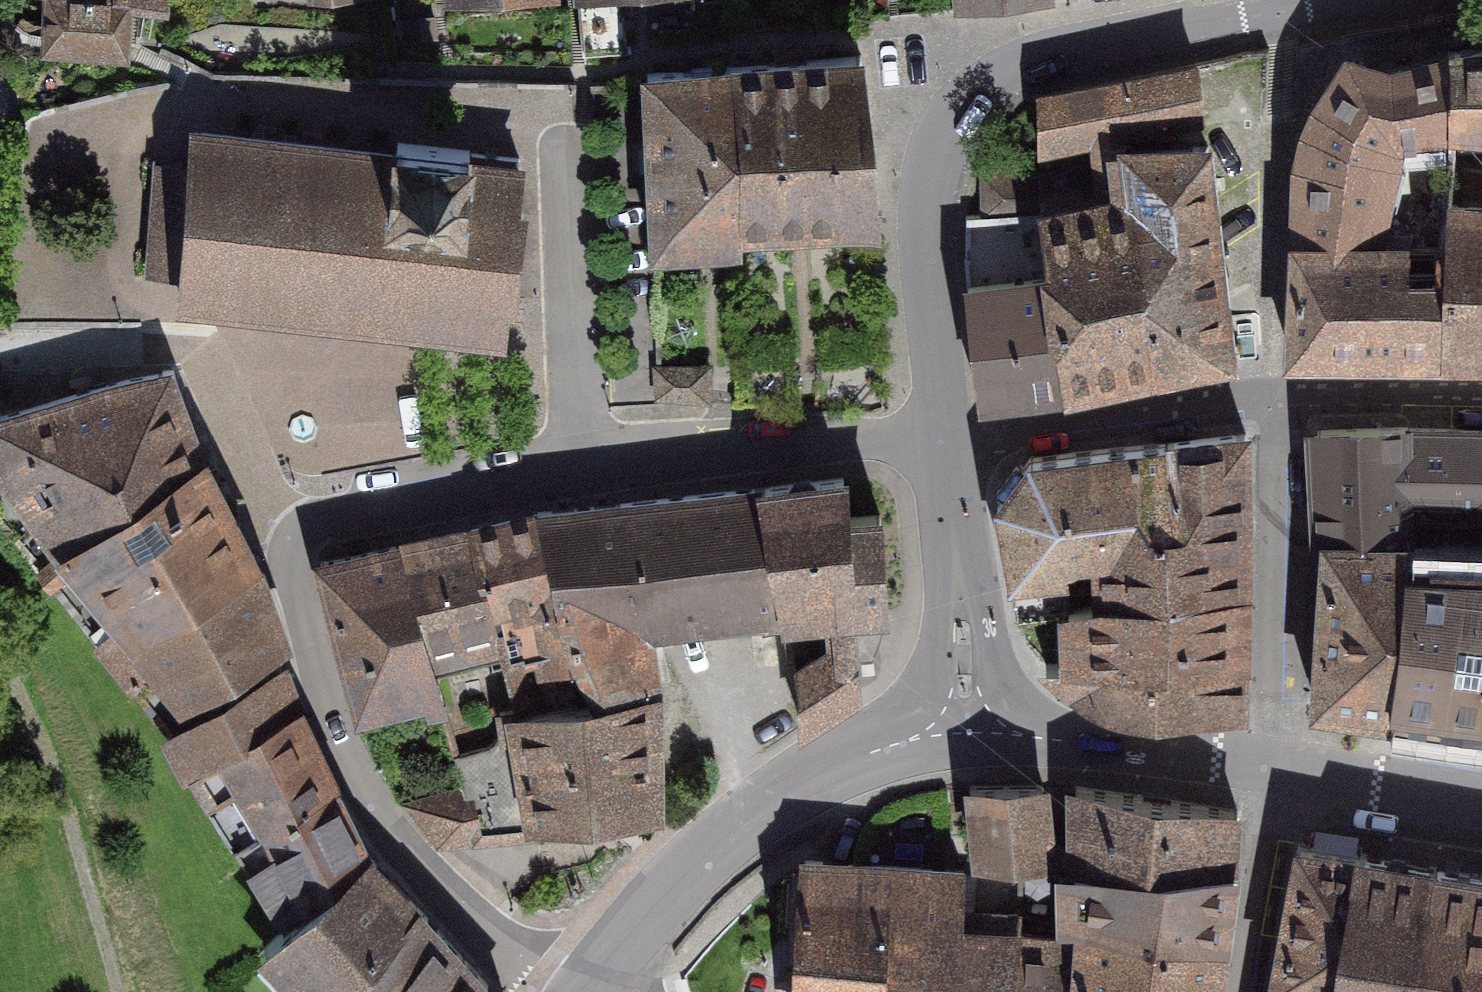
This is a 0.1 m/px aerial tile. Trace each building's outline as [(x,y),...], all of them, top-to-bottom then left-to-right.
[(124,0),(46,0),(43,34),(48,45),(124,56),(127,0),(124,0)] [(956,10),(1050,0),(955,0),(956,10)] [(1455,49),(1451,129),(1481,131),(1481,47),(1455,49)] [(1308,123),(1299,156),(1293,356),(1437,357),(1444,246),(1366,245),(1380,194),(1395,198),(1406,142),(1451,139),(1451,129),(1455,49),(1447,51),(1446,56),(1383,70),(1356,60),(1342,65),(1308,123)] [(861,56),(731,65),(742,233),(878,224),(861,56)] [(742,233),(731,65),(644,71),(654,251),(734,245),(742,233)] [(1195,65),(1121,80),(1124,130),(1201,115),(1195,65)] [(1121,80),(1038,94),(1041,170),(1041,216),(1087,209),(1077,165),(1097,161),(1096,136),(1124,130),(1121,80)] [(1124,130),(1096,136),(1097,161),(1077,165),(1087,209),(1041,216),(1049,275),(1067,391),(1156,373),(1124,150),(1124,130)] [(395,153),(197,132),(179,304),(499,337),(503,298),(512,299),(521,214),(513,213),(518,158),(469,153),(470,149),(397,141),(395,153)] [(1124,150),(1156,373),(1230,363),(1209,209),(1207,146),(1124,150)] [(1041,170),(987,171),(987,217),(1041,216),(1041,170)] [(1449,204),(1444,246),(1437,357),(1481,358),(1481,205),(1449,204)] [(1049,275),(969,285),(977,402),(1067,391),(1049,275)] [(707,367),(655,367),(655,395),(707,400),(707,367)] [(171,368),(0,410),(0,465),(61,546),(202,460),(171,368)] [(1406,428),(1317,430),(1322,544),(1406,540),(1406,428)] [(1406,428),(1406,540),(1405,555),(1434,554),(1432,512),(1481,514),(1481,431),(1406,428)] [(1247,435),(1165,442),(1171,522),(1096,520),(1097,548),(1100,602),(1150,594),(1244,592),(1247,435)] [(1023,458),(995,494),(1013,579),(1077,572),(1078,551),(1097,548),(1096,520),(1171,522),(1165,442),(1023,458)] [(258,562),(202,460),(61,546),(36,570),(51,584),(78,566),(125,621),(95,644),(106,659),(258,562)] [(845,475),(763,488),(784,602),(825,603),(829,646),(795,668),(797,726),(861,688),(854,625),(872,625),(872,608),(886,608),(880,516),(844,517),(845,475)] [(763,488),(536,512),(578,658),(601,702),(657,693),(646,626),(753,611),(756,627),(787,624),(784,602),(763,488)] [(578,658),(536,512),(471,529),(499,648),(524,642),(531,670),(578,658)] [(433,668),(499,648),(471,529),(398,547),(433,668)] [(1406,540),(1322,544),(1314,706),(1393,717),(1405,555),(1406,540)] [(398,547),(318,565),(355,712),(439,691),(433,668),(398,547)] [(1405,555),(1393,717),(1481,730),(1481,555),(1434,554),(1405,555)] [(164,732),(189,773),(295,711),(273,648),(281,643),(258,562),(106,659),(164,732)] [(1243,659),(1244,592),(1150,594),(1100,602),(1067,605),(1069,661),(1243,659)] [(1243,659),(1069,661),(1044,663),(1067,687),(1097,701),(1131,713),(1160,714),(1242,714),(1243,659)] [(601,702),(515,715),(513,708),(500,711),(501,732),(491,746),(453,754),(461,783),(397,800),(431,839),(536,832),(537,822),(663,809),(657,693),(601,702)] [(233,845),(331,788),(295,711),(189,773),(233,845)] [(1237,809),(1075,786),(1077,845),(1049,844),(1042,785),(969,786),(979,863),(1058,866),(1233,871),(1237,809)] [(331,788),(233,845),(283,927),(368,856),(331,788)] [(1360,853),(1296,843),(1271,983),(1334,987),(1360,853)] [(1360,853),(1334,987),(1333,991),(1416,991),(1436,867),(1360,853)] [(368,856),(283,927),(264,947),(305,991),(344,991),(417,906),(368,856)] [(805,859),(800,991),(1014,991),(1016,929),(1016,911),(958,908),(964,869),(805,859)] [(1233,871),(1058,866),(1059,919),(1080,923),(1223,944),(1233,871)] [(1436,867),(1416,991),(1481,991),(1481,876),(1436,867)] [(417,906),(344,991),(496,991),(417,906)] [(1074,991),(1216,991),(1223,944),(1080,923),(1079,933),(1074,991)] [(1014,991),(1075,991),(1079,933),(1016,929),(1014,991)] [(1271,983),(1270,991),(1333,991),(1334,987),(1271,983)]
